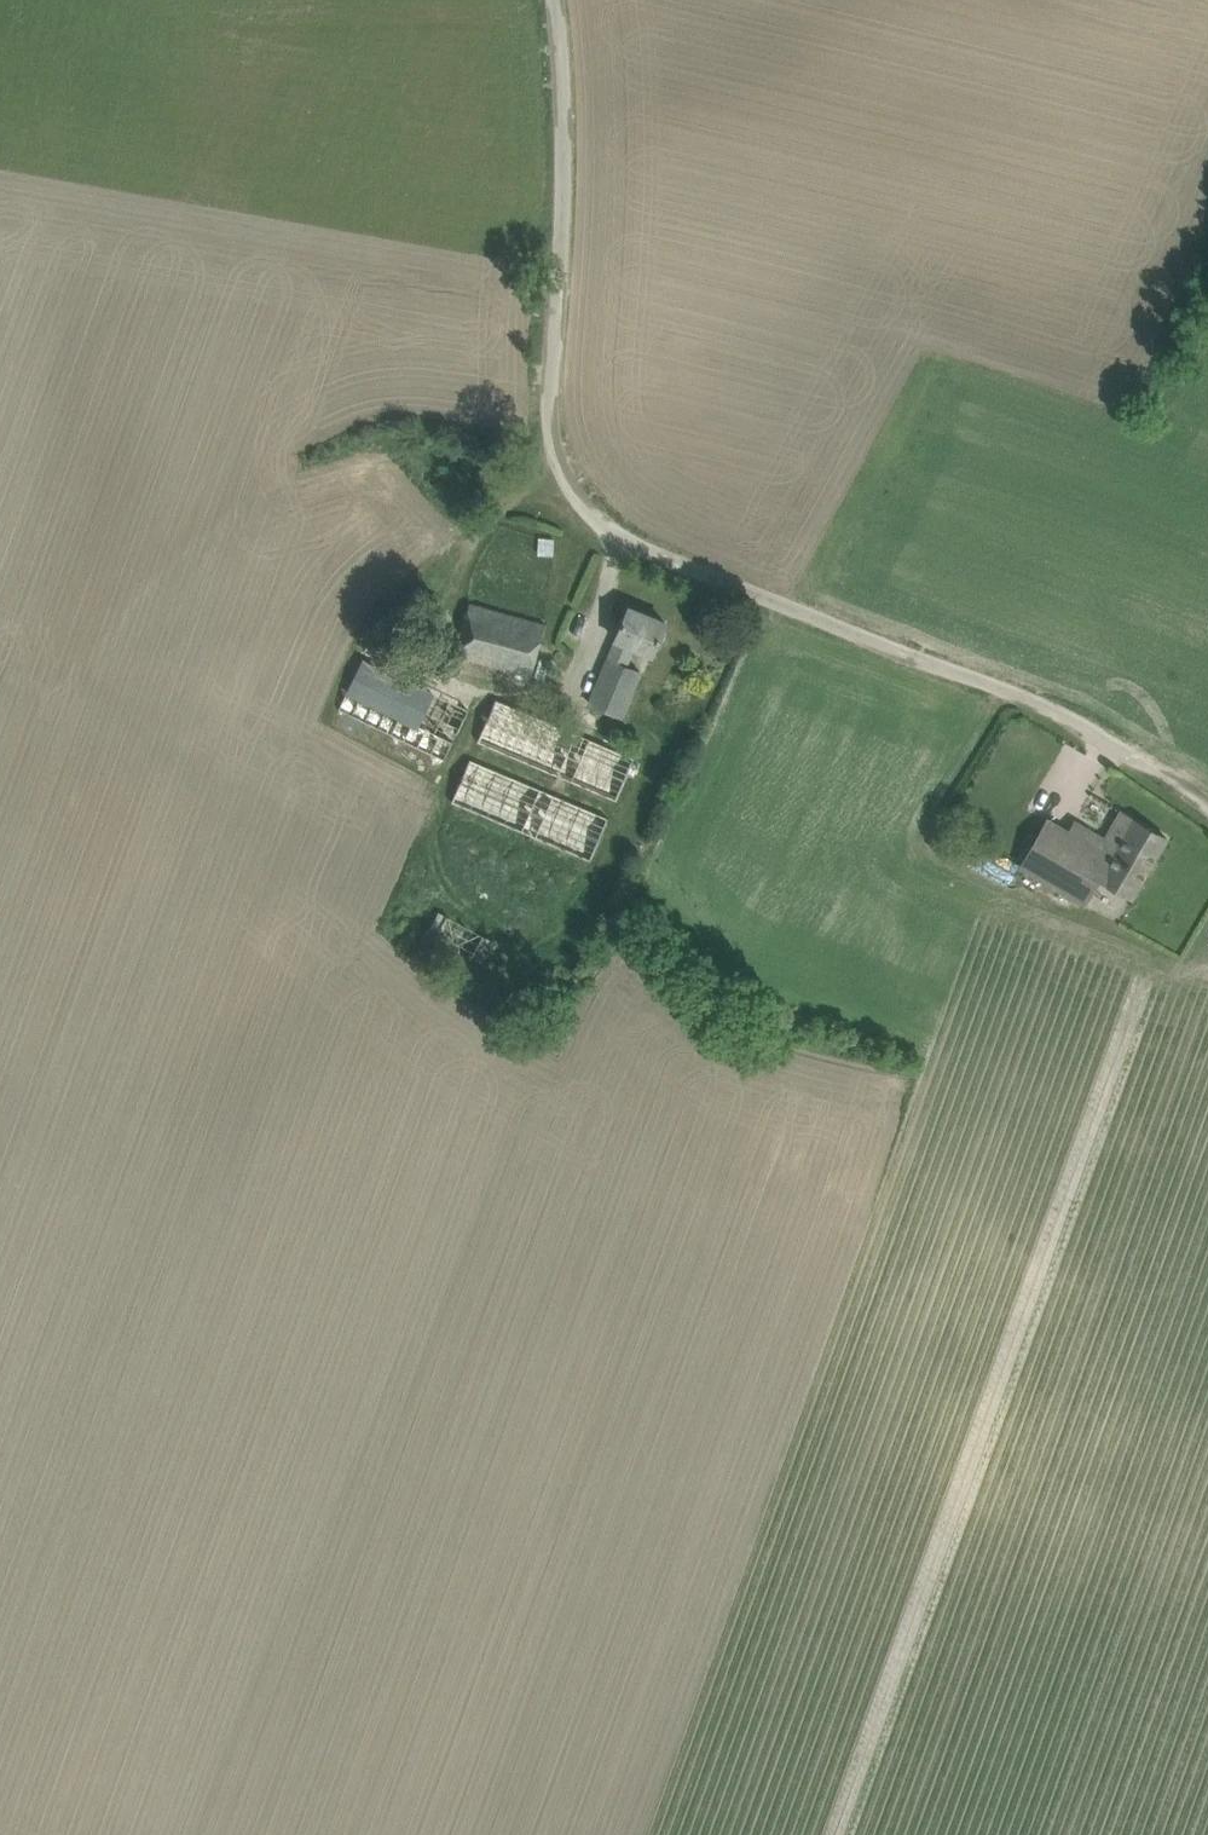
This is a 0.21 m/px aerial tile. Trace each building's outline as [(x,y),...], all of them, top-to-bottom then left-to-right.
[(471,603),(464,626),(456,655),(532,676),(546,624),(471,603)] [(630,606),(620,628),(616,640),(617,640),(591,704),(624,717),(642,672),(627,666),(634,647),(653,654),(657,644),(666,622),(630,606)] [(363,660),(338,710),(442,760),(466,710),(363,660)] [(643,762),(496,698),(477,740),(615,801),(626,776),(635,780),(643,762)] [(609,816),(471,758),(451,803),(589,862),(609,816)] [(1122,811),(1101,847),(1048,816),(1018,866),(1084,905),(1100,878),(1133,897),(1168,838),(1122,811)] [(485,935),(445,913),(424,951),(464,973),(485,935)]
